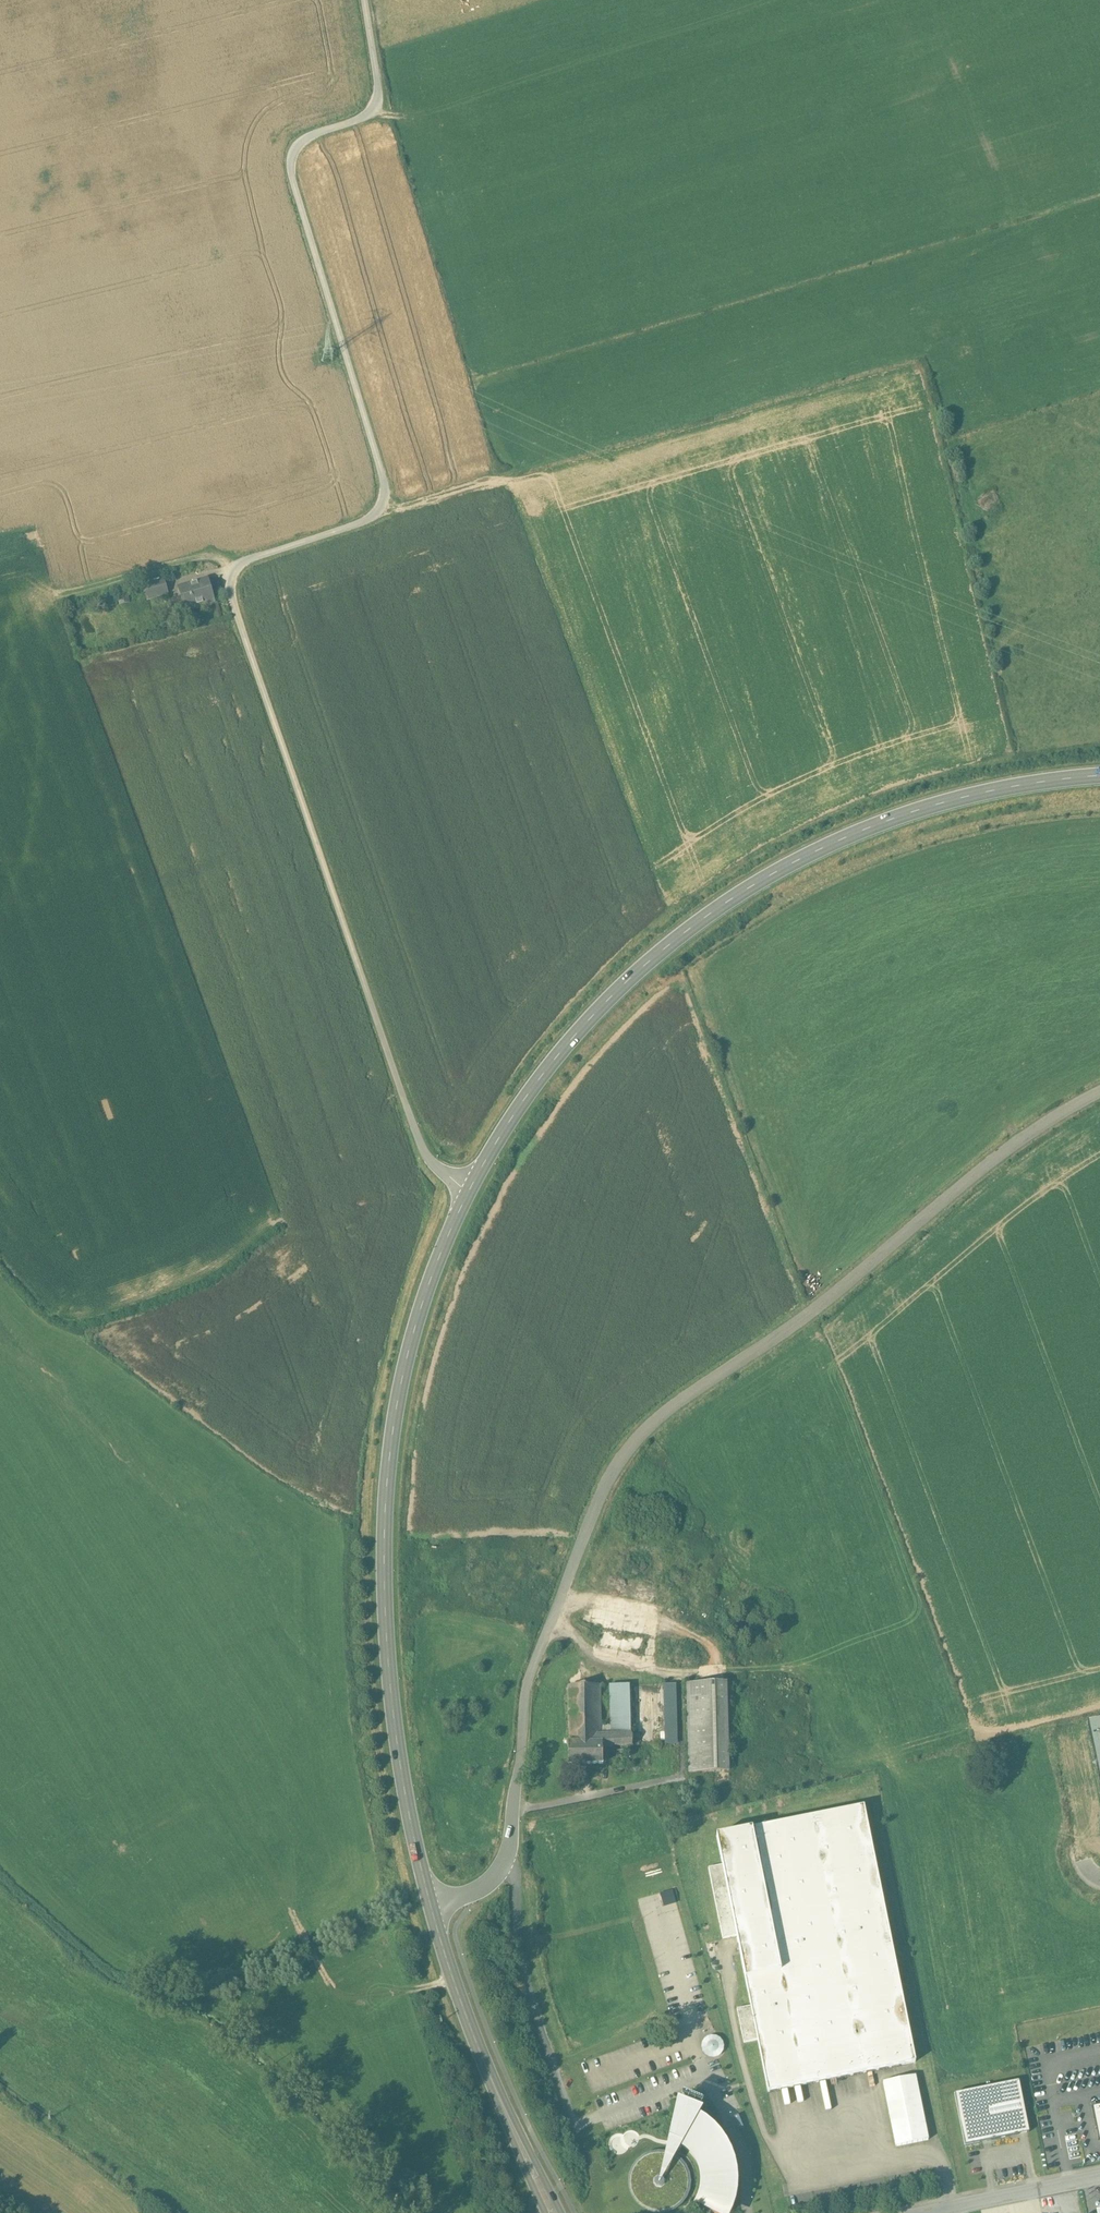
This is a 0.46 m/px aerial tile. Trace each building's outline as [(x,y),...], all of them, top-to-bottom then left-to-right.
[(207,581),(180,589),(186,610),(214,602),(207,581)] [(163,582),(144,587),(148,601),(167,596),(163,582)] [(128,596),(119,598),(120,606),(130,604),(128,596)] [(644,1638),(601,1630),(596,1654),(639,1662),(644,1638)] [(726,1683),(687,1684),(689,1773),(729,1772),(726,1683)] [(664,1684),(622,1685),(623,1734),(631,1734),(632,1746),(632,1747),(633,1747),(633,1746),(665,1745),(665,1746),(666,1746),(664,1684)] [(622,1685),(610,1685),(611,1726),(611,1734),(623,1734),(622,1685)] [(600,1686),(568,1686),(569,1744),(602,1743),(602,1748),(603,1748),(603,1747),(632,1746),(631,1734),(623,1734),(611,1734),(601,1735),(601,1726),(600,1686)] [(1087,1723),(1099,1781),(1099,1780),(1099,1720),(1087,1723)] [(611,1726),(601,1726),(601,1735),(611,1734),(611,1726)] [(569,1744),(568,1744),(568,1745),(569,1764),(568,1764),(568,1765),(569,1765),(570,1765),(602,1765),(603,1765),(603,1764),(602,1748),(602,1743),(569,1744)] [(864,1806),(717,1836),(722,1865),(709,1868),(723,1938),(737,1936),(751,2006),(737,2009),(744,2043),(758,2040),(768,2092),(915,2062),(864,1806)] [(704,2056),(723,2056),(723,2037),(704,2036),(704,2056)] [(914,2077),(883,2083),(895,2146),(926,2140),(914,2077)] [(1017,2082),(950,2095),(960,2147),(1028,2134),(1017,2082)] [(681,2143),(691,2150),(698,2159),(703,2170),(704,2182),(703,2193),(699,2204),(698,2204),(698,2205),(712,2212),(724,2212),(726,2209),(729,2200),(730,2191),(731,2181),(730,2172),(728,2163),(725,2154),(721,2146),(715,2138),(709,2131),(702,2125),(695,2120),(700,2110),(693,2107),(695,2101),(689,2099),(686,2105),(679,2102),(676,2113),(675,2113),(669,2139),(670,2139),(666,2156),(659,2155),(652,2156),(645,2159),(640,2163),(635,2169),(633,2176),(632,2183),(633,2190),(636,2197),(640,2202),(646,2206),(653,2209),(660,2210),(667,2209),(673,2206),(679,2201),(683,2196),(686,2189),(687,2182),(686,2175),(683,2168),(678,2163),(673,2158),(681,2143)] [(1092,2107),(1098,2140),(1099,2140),(1099,2106),(1092,2107)]
